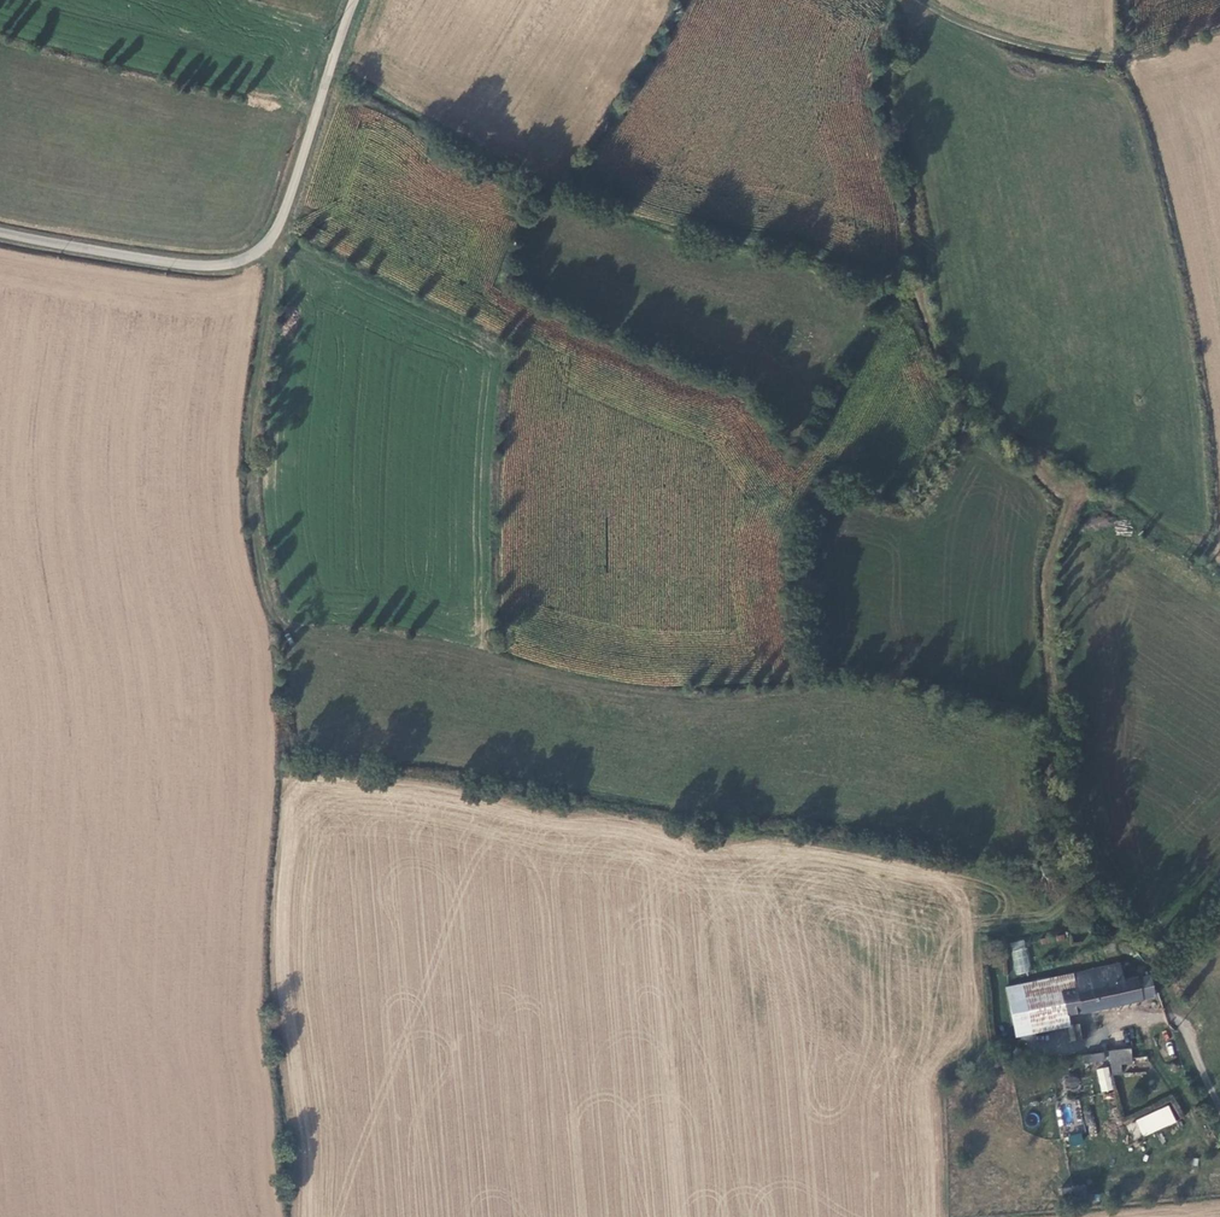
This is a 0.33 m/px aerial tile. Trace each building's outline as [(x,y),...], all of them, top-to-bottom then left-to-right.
[(1015,975),(1030,973),(1025,939),(1010,942),(1015,975)] [(1053,1013),(1136,995),(1132,973),(1129,973),(1106,978),(1102,964),(1058,973),(1056,974),(1059,988),(1048,990),(1053,1013)] [(1015,1021),(1053,1013),(1048,990),(1059,988),(1056,974),(1008,984),(1015,1021)] [(1069,1024),(1058,1026),(1061,1041),(1072,1039),(1069,1024)] [(1115,1049),(1093,1052),(1094,1059),(1116,1055),(1115,1049)] [(1088,1053),(1076,1055),(1077,1062),(1089,1059),(1088,1053)] [(1101,1092),(1114,1090),(1108,1066),(1096,1069),(1101,1092)] [(1078,1078),(1067,1078),(1067,1087),(1078,1087),(1078,1078)] [(1169,1105),(1135,1118),(1142,1136),(1176,1123),(1169,1105)] [(1082,1134),(1068,1134),(1069,1145),(1082,1144),(1082,1134)]
